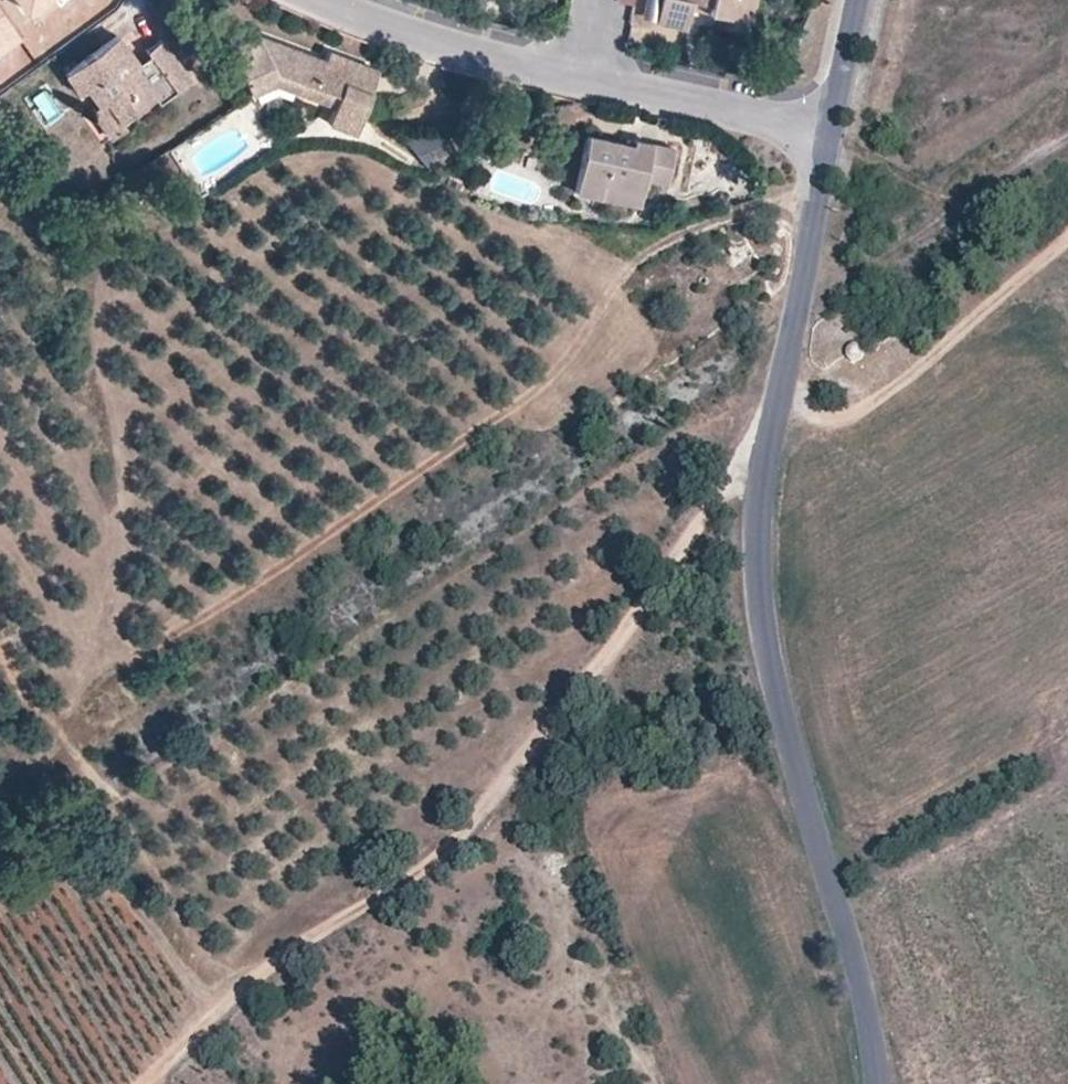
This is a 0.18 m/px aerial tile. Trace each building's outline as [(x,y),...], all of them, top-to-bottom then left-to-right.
[(23,11),(38,0),(15,0),(23,11)] [(658,0),(634,0),(631,13),(653,18),(658,0)] [(675,1),(672,0),(660,0),(653,32),(683,39),(691,7),(692,0),(675,0),(675,1)] [(691,7),(713,12),(716,0),(692,0),(691,7)] [(713,12),(750,20),(755,0),(716,0),(713,12)] [(0,12),(0,54),(20,40),(0,12)] [(275,64),(335,91),(328,116),(360,128),(383,65),(338,48),(335,56),(264,31),(221,45),(236,79),(275,64)] [(105,102),(116,118),(152,93),(156,99),(188,76),(160,37),(146,46),(151,53),(157,61),(139,73),(134,66),(139,62),(119,34),(66,71),(82,93),(88,88),(100,105),(105,102)] [(157,61),(151,53),(139,62),(134,66),(139,73),(157,61)] [(121,124),(116,118),(105,102),(100,105),(93,110),(109,132),(121,124)] [(405,132),(415,162),(450,150),(439,120),(405,132)] [(576,196),(607,204),(610,193),(649,203),(655,179),(673,184),(681,152),(639,142),(637,147),(591,135),(576,196)] [(610,193),(607,204),(646,214),(649,203),(610,193)]
